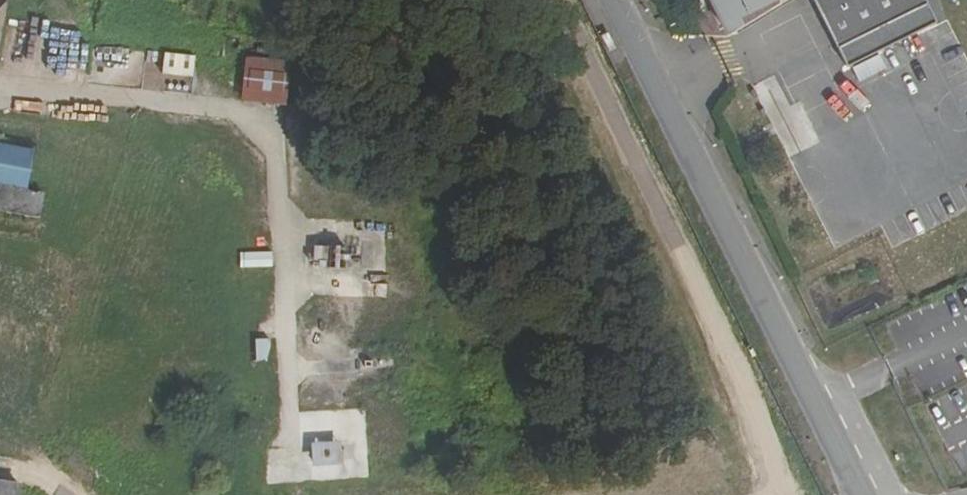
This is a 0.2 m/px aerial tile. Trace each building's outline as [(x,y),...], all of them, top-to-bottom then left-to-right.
[(758,0),(714,0),(725,22),(745,13),(743,8),(758,0)] [(937,26),(923,0),(818,0),(853,69),(937,26)] [(194,79),(196,56),(164,53),(162,76),(194,79)] [(242,59),(241,103),(285,105),(286,61),(242,59)] [(795,145),(777,110),(789,104),(775,76),(753,87),(786,150),(795,145)] [(28,153),(0,151),(0,215),(36,220),(39,195),(24,194),(28,153)] [(313,248),(313,270),(345,270),(345,247),(313,248)] [(272,267),(272,253),(240,254),(241,268),(272,267)] [(339,444),(309,445),(310,466),(340,465),(339,444)]
